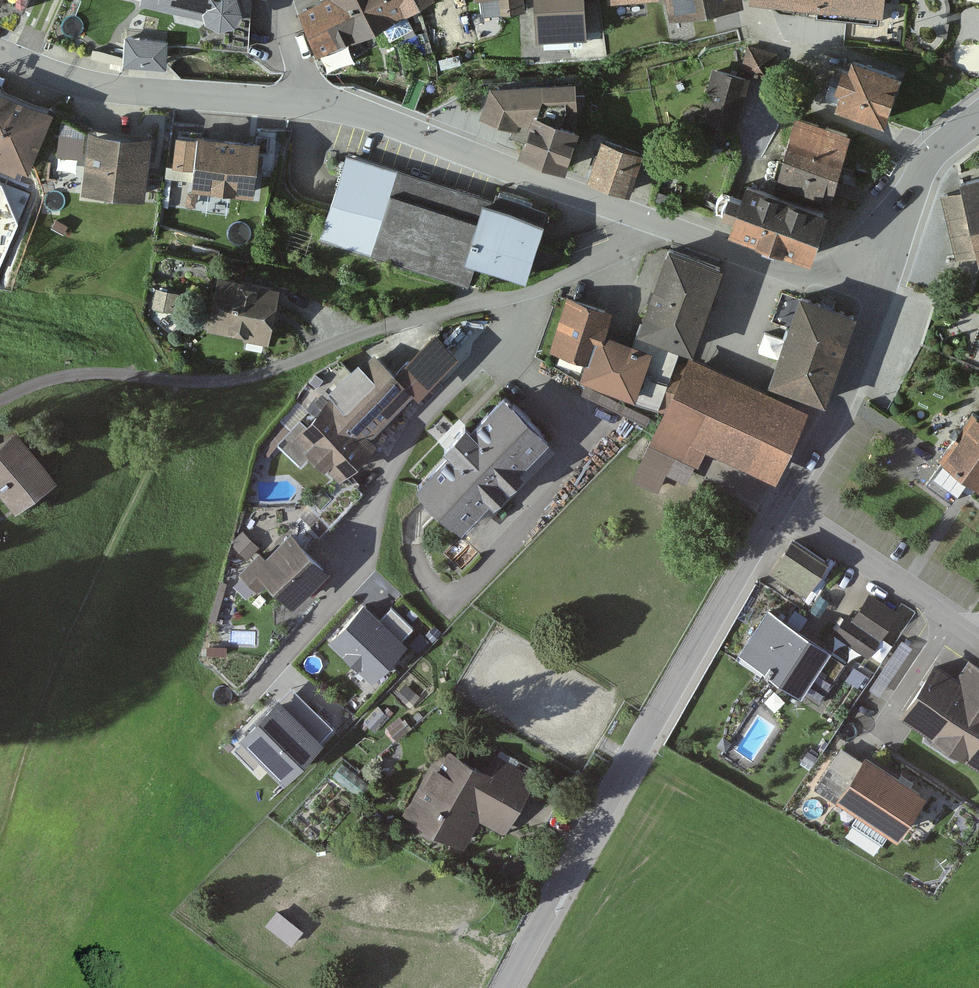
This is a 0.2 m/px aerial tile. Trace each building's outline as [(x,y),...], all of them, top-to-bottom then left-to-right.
[(205,16),(219,24),(234,20),(243,4),(241,0),(142,0),(205,16)] [(373,31),(358,0),(323,0),(298,12),(319,57),(373,31)] [(417,9),(412,0),(358,0),(373,31),(417,9)] [(417,9),(433,0),(412,0),(417,9)] [(526,0),(483,0),(484,13),(527,8),(526,0)] [(538,37),(588,34),(585,0),(535,0),(538,37)] [(815,5),(814,13),(879,21),(882,0),(774,0),(815,5)] [(167,36),(125,33),(123,58),(165,61),(167,36)] [(778,51),(747,43),(741,69),(771,77),(778,51)] [(903,68),(852,52),(849,62),(841,60),(835,81),(842,84),(838,99),(888,114),(903,68)] [(750,75),(715,66),(701,117),(736,126),(750,75)] [(518,123),(528,120),(533,108),(575,122),(576,78),(490,83),(480,115),(516,129),(518,123)] [(0,87),(0,167),(15,173),(18,167),(28,171),(56,111),(0,87)] [(938,87),(929,100),(938,106),(947,93),(938,87)] [(528,120),(518,151),(564,166),(578,123),(575,122),(533,108),(528,120)] [(795,113),(785,149),(840,166),(851,130),(795,113)] [(153,131),(89,125),(83,188),(147,194),(153,131)] [(260,136),(198,128),(198,135),(194,166),(191,185),(253,192),(260,136)] [(630,189),(646,147),(603,132),(588,174),(630,189)] [(194,166),(198,135),(177,133),(173,164),(194,166)] [(84,136),(59,134),(57,153),(82,155),(84,136)] [(840,166),(785,149),(775,178),(831,194),(840,166)] [(465,252),(483,196),(346,152),(319,236),(469,284),(479,256),(465,252)] [(962,174),(964,185),(943,190),(957,252),(978,247),(978,170),(962,174)] [(826,204),(745,178),(741,189),(726,184),(719,206),(733,211),(728,227),(809,254),(826,204)] [(196,190),(188,189),(187,205),(195,206),(196,190)] [(543,215),(483,196),(465,252),(479,256),(525,271),(543,215)] [(55,217),(51,226),(64,232),(69,224),(55,217)] [(681,342),(692,346),(723,261),(669,242),(634,338),(653,345),(635,393),(618,387),(616,393),(657,408),(681,342)] [(281,282),(219,270),(207,327),(244,334),(243,338),(269,344),(281,282)] [(177,291),(156,287),(152,305),(174,309),(177,291)] [(857,307),(799,288),(770,374),(827,394),(857,307)] [(549,345),(586,357),(597,326),(603,306),(566,293),(549,345)] [(635,393),(653,345),(634,338),(597,326),(586,357),(580,374),(618,387),(635,393)] [(394,369),(415,389),(418,391),(459,350),(435,327),(394,369)] [(374,432),(415,389),(394,369),(374,350),(305,422),(300,417),(277,441),(299,463),(312,450),(340,477),(379,436),(374,432)] [(809,409),(687,355),(633,477),(658,488),(665,471),(690,482),(705,448),(778,480),(809,409)] [(315,372),(309,379),(318,385),(323,378),(315,372)] [(586,384),(582,391),(645,423),(649,416),(586,384)] [(546,433),(504,392),(473,425),(465,418),(442,443),(449,450),(420,480),(462,520),(546,433)] [(975,408),(923,481),(951,501),(970,473),(978,479),(978,411),(975,408)] [(18,426),(0,441),(0,490),(15,509),(57,475),(18,426)] [(330,565),(292,527),(267,553),(262,548),(240,571),(257,588),(268,577),(292,602),(330,565)] [(241,529),(230,542),(248,557),(259,545),(241,529)] [(792,536),(770,570),(807,594),(829,560),(792,536)] [(853,616),(846,611),(832,632),(868,655),(898,611),(869,592),(853,616)] [(363,599),(330,636),(372,674),(406,637),(403,635),(381,615),(363,599)] [(391,604),(381,615),(403,635),(413,625),(391,604)] [(832,646),(768,606),(739,652),(820,704),(848,661),(830,650),(832,646)] [(434,624),(425,633),(432,639),(441,631),(434,624)] [(419,630),(409,642),(421,652),(431,641),(419,630)] [(932,660),(897,715),(978,766),(978,667),(965,659),(955,675),(932,660)] [(289,680),(240,734),(287,777),(336,723),(289,680)] [(406,683),(396,693),(409,705),(419,695),(406,683)] [(378,706),(365,719),(376,729),(389,716),(378,706)] [(409,728),(400,716),(386,727),(395,739),(409,728)] [(439,740),(399,813),(465,849),(481,819),(505,832),(537,775),(497,753),(489,768),(439,740)] [(837,793),(862,757),(842,744),(814,786),(833,799),(837,793)] [(808,750),(802,759),(811,765),(817,756),(808,750)] [(862,757),(837,793),(897,833),(926,790),(866,750),(862,757)] [(343,762),(334,774),(360,794),(370,782),(343,762)] [(277,909),(266,923),(292,943),(303,929),(277,909)]
